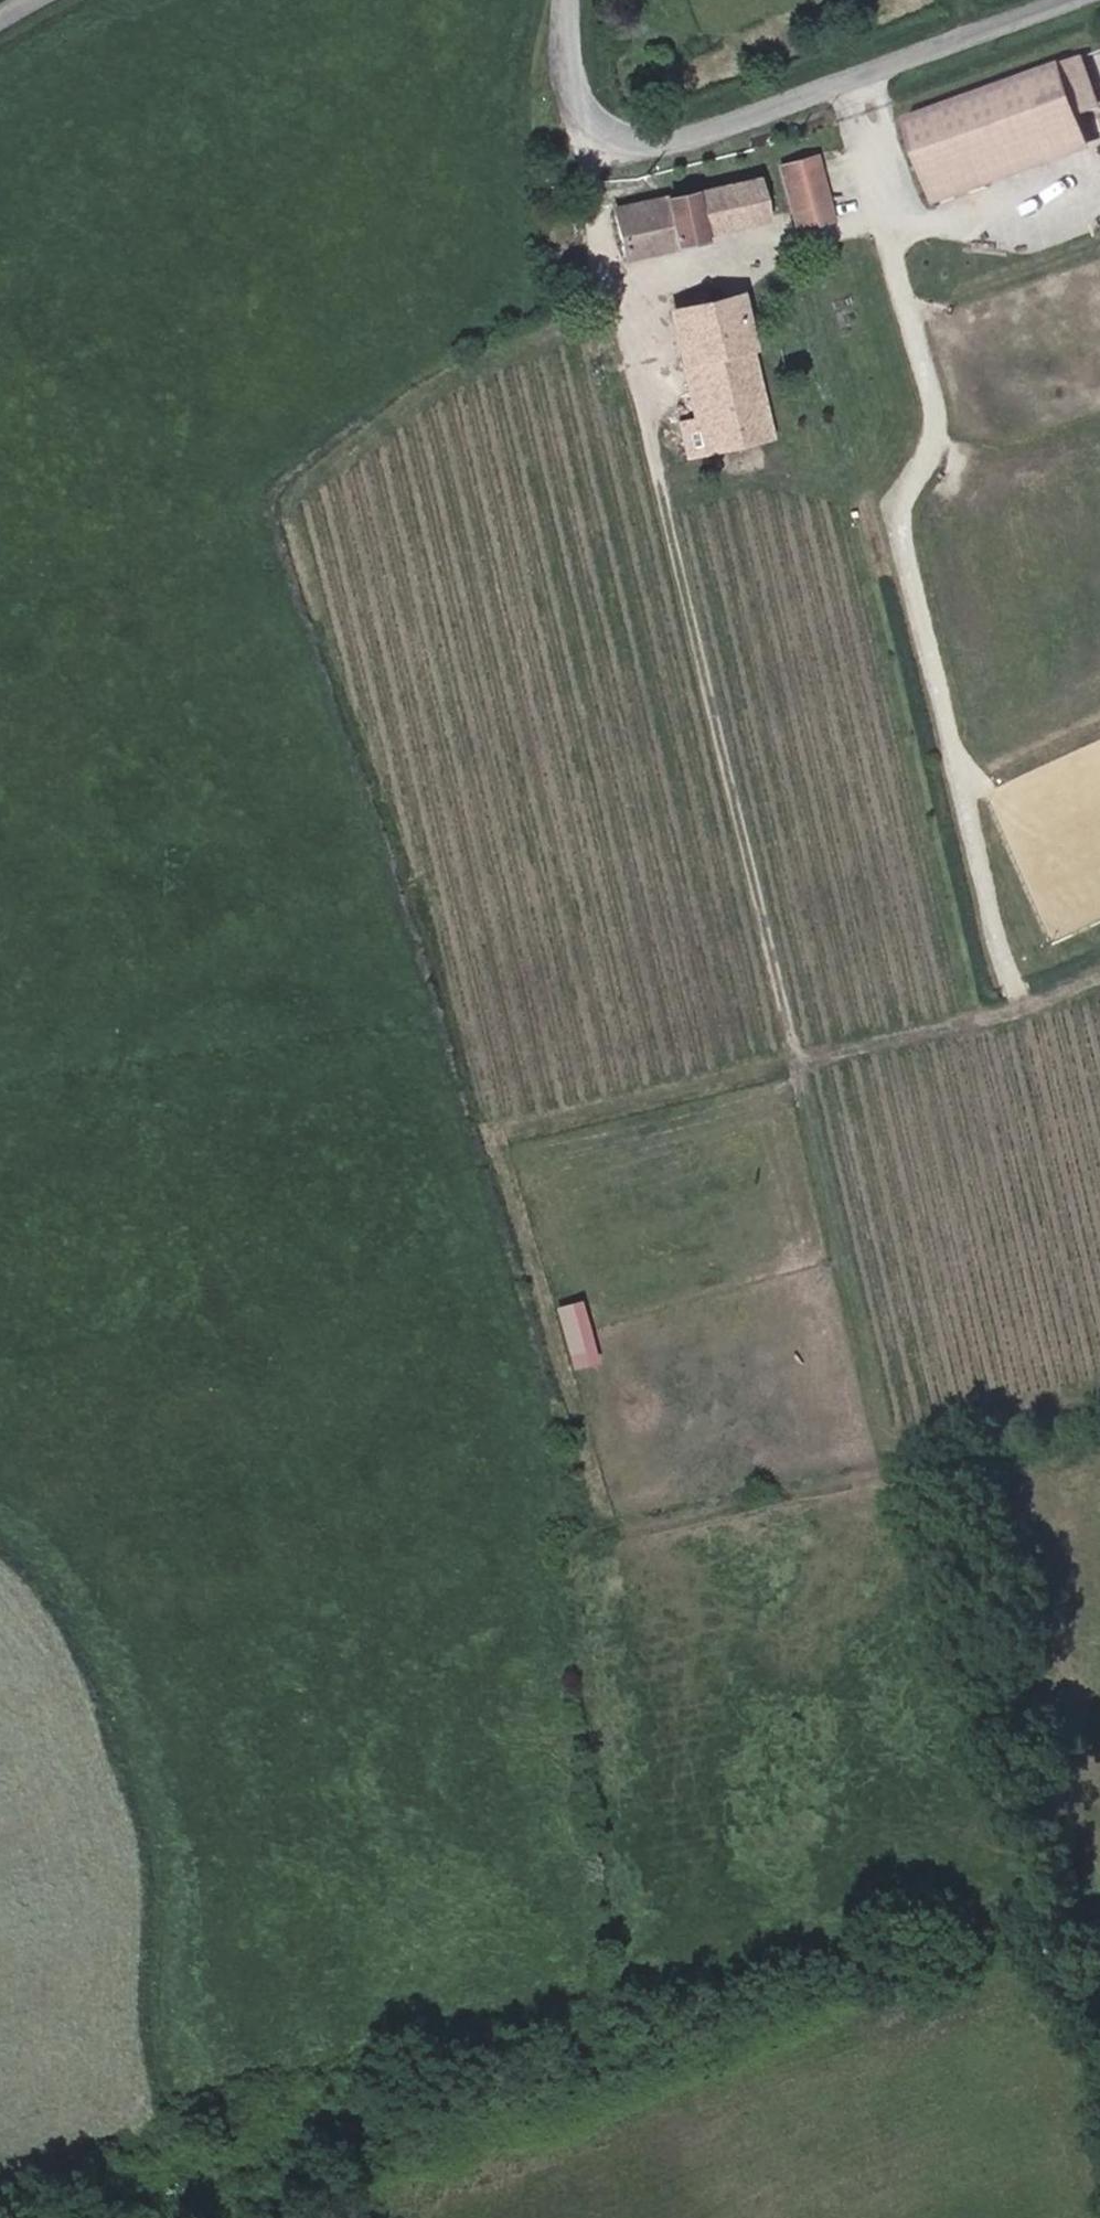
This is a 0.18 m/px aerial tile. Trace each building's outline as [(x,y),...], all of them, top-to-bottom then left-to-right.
[(800,231),(837,220),(818,159),(783,170),(800,231)] [(767,179),(703,195),(718,249),(779,233),(767,179)] [(630,272),(718,249),(703,195),(617,217),(630,272)] [(661,473),(757,453),(736,319),(680,330),(692,409),(652,417),(661,473)] [(567,1371),(593,1364),(575,1301),(550,1308),(567,1371)]
